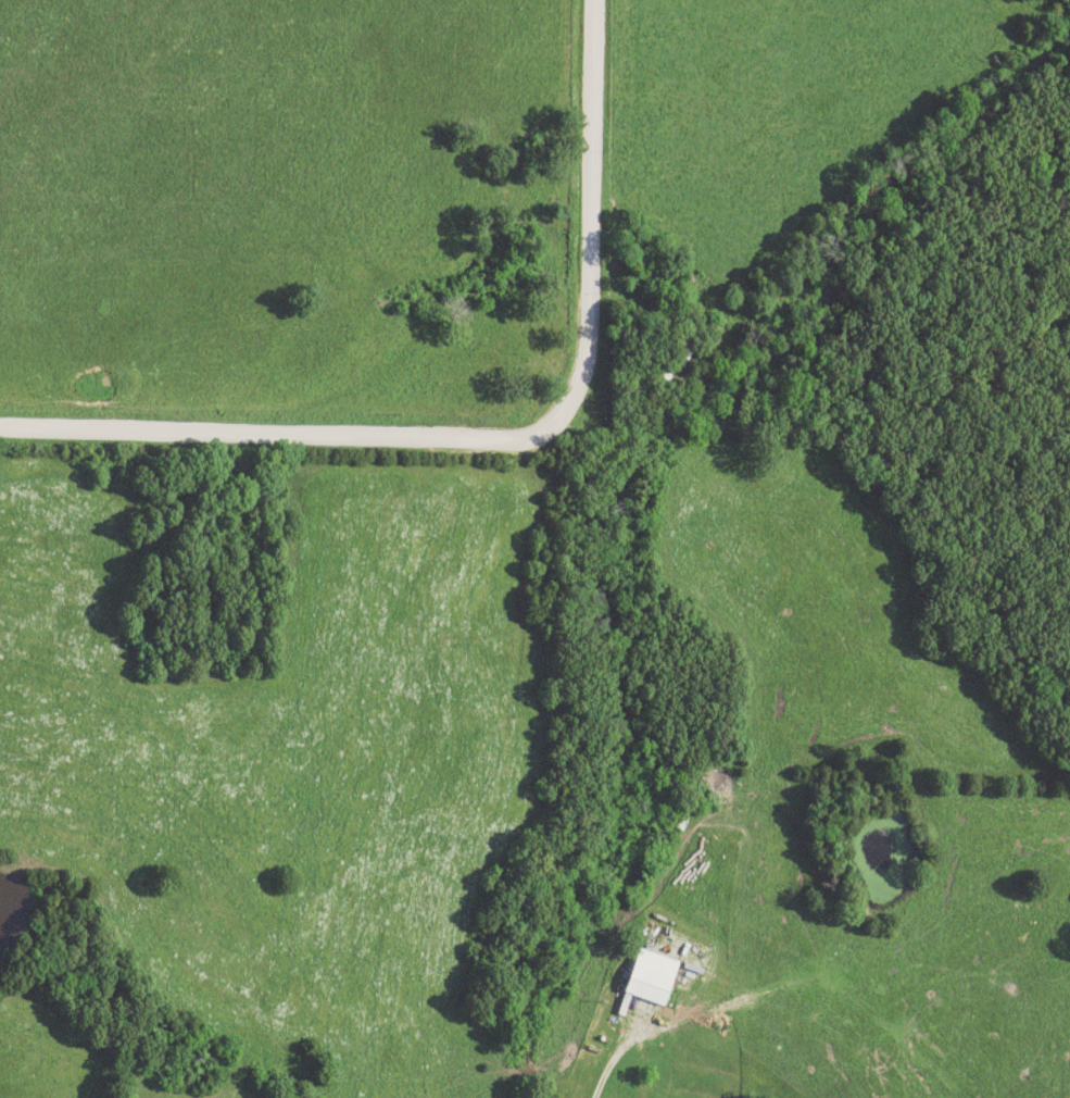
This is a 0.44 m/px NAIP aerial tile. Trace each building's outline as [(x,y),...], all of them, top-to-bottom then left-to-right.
[(623,992),(664,1007),(681,963),(639,948),(623,992)]
